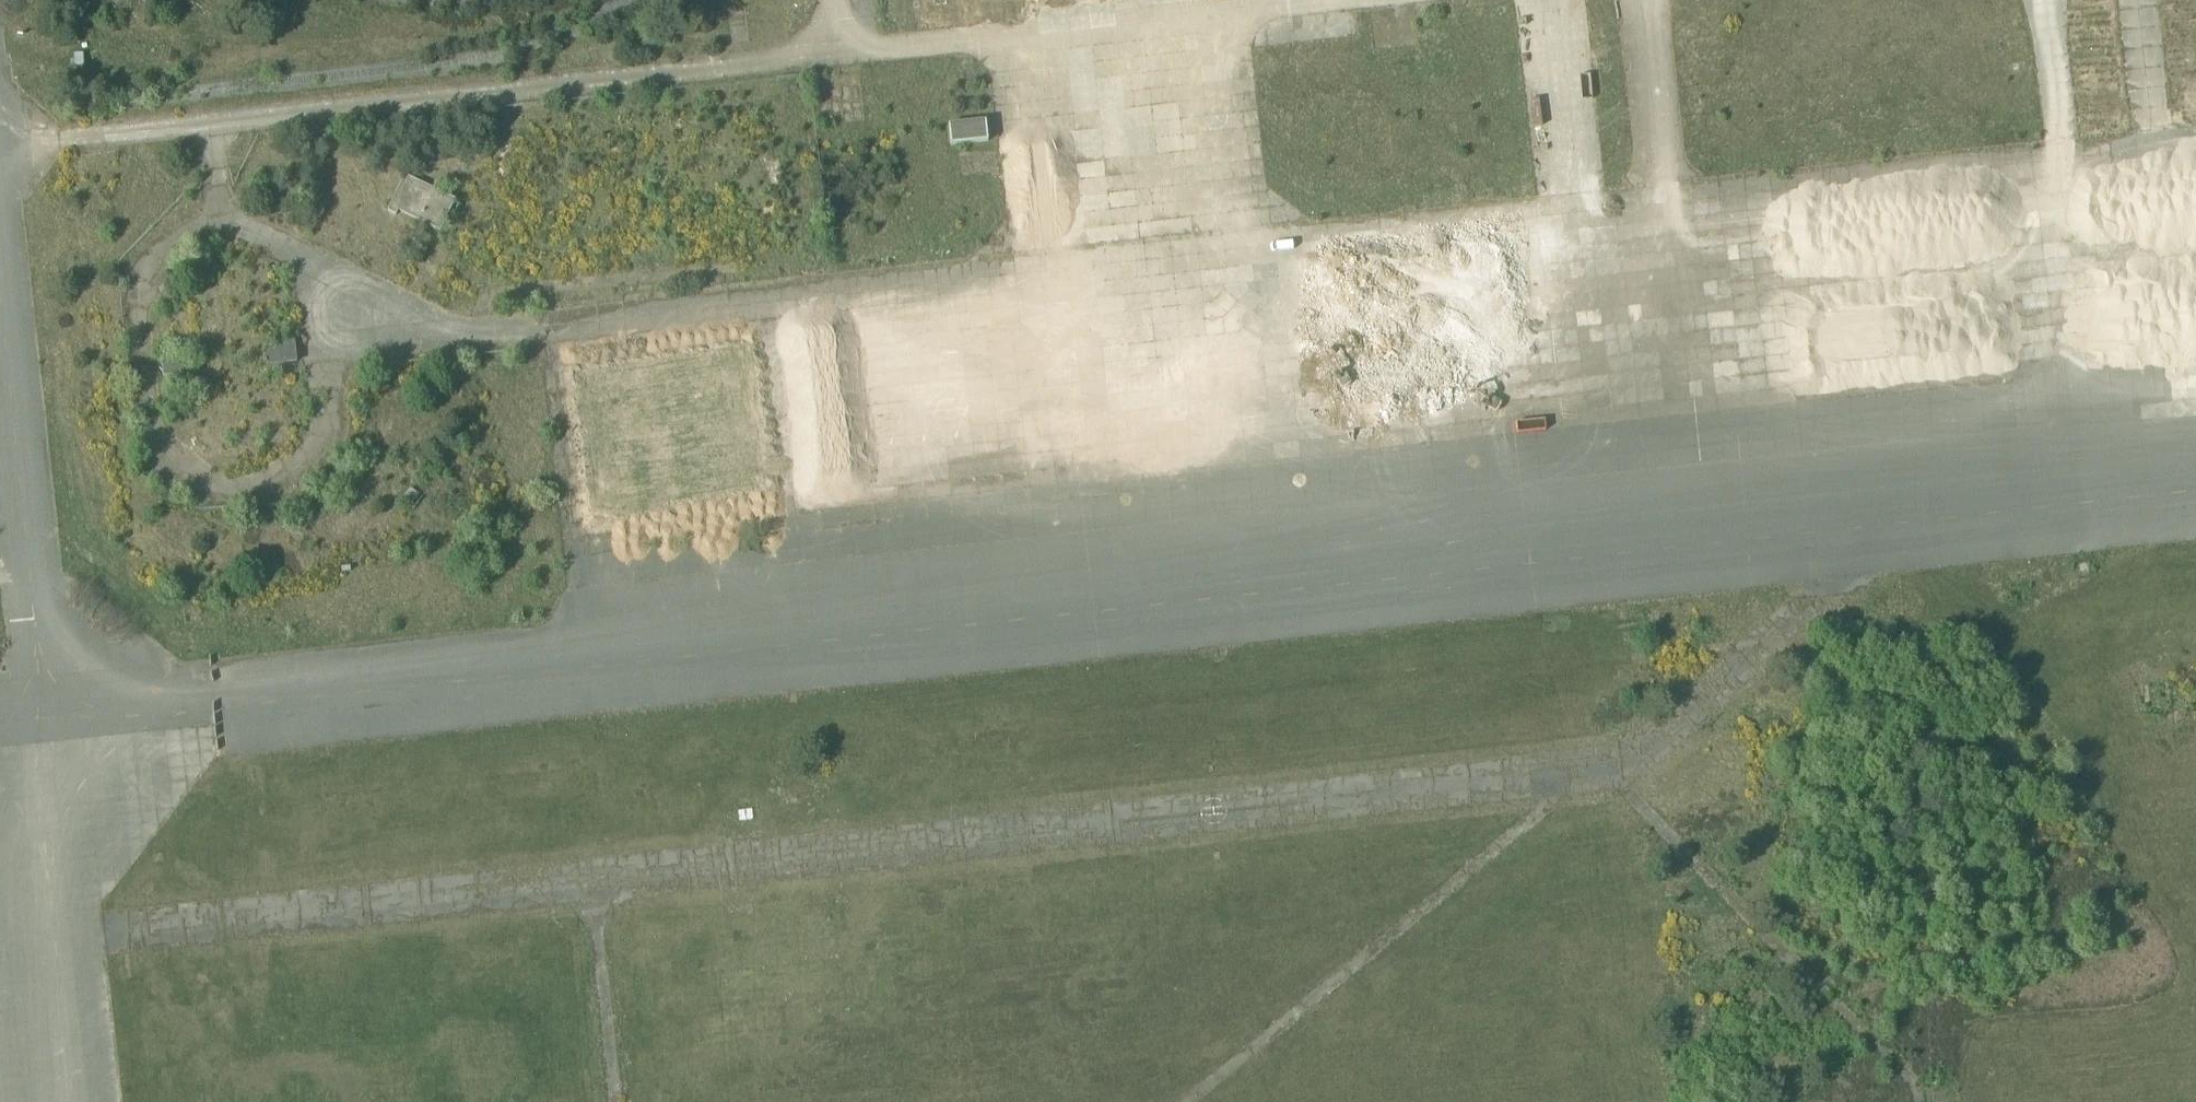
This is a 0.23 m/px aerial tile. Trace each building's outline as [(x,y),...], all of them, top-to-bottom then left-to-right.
[(83,54),(73,55),(75,70),(84,69),(83,54)] [(948,126),(950,146),(988,142),(986,122),(948,126)] [(398,213),(440,234),(455,202),(405,178),(387,213),(396,218),(398,213)] [(266,347),(268,366),(296,363),(294,343),(266,347)]
